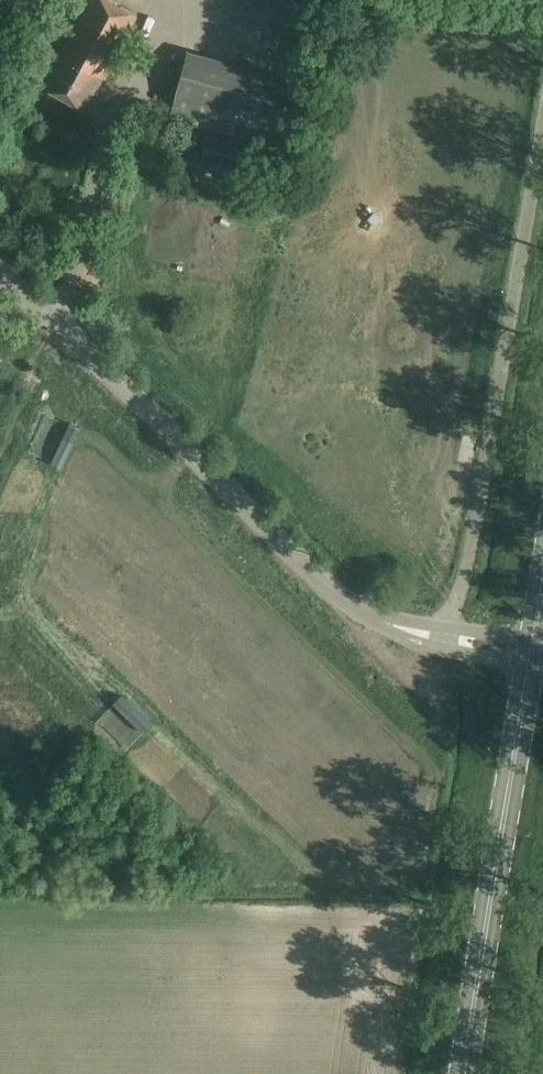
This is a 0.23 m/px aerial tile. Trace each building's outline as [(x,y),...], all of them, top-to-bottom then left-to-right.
[(110,0),(81,0),(57,42),(65,47),(43,86),(85,109),(137,15),(110,0)] [(292,80),(189,52),(171,117),(274,144),(292,80)]
